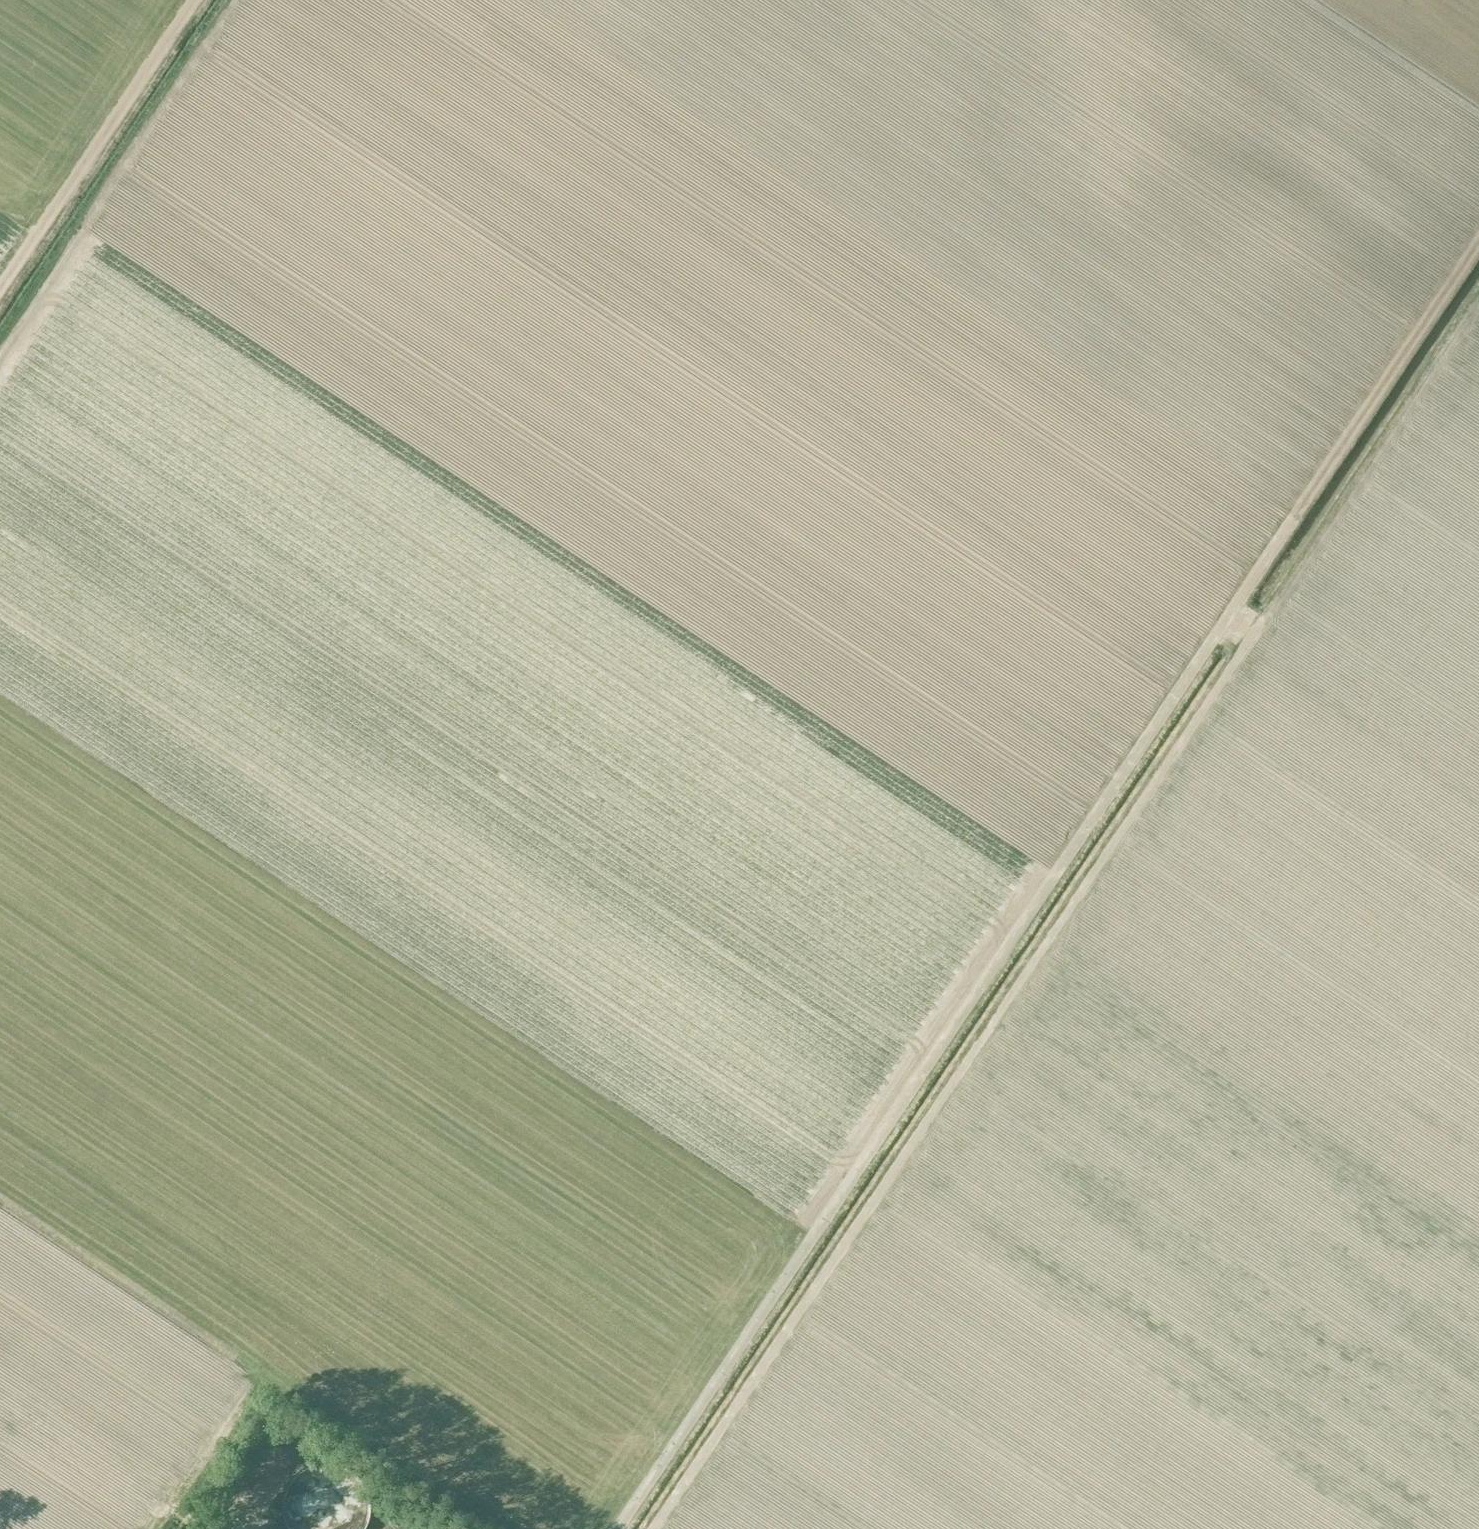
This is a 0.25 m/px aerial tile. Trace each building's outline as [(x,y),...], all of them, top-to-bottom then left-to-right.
[(296,1473),(286,1485),(281,1499),(280,1515),(285,1528),(367,1528),(369,1525),(372,1510),(370,1495),(364,1481),(353,1471),(339,1464),(324,1462),(309,1466),(296,1473)]
